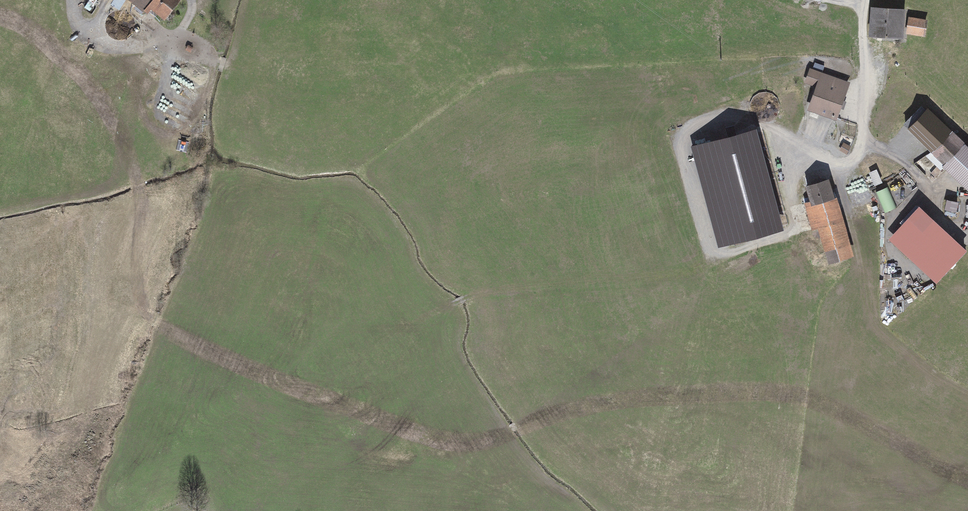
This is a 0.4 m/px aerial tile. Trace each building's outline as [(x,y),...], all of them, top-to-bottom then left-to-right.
[(134,4),(132,7),(141,14),(144,11),(147,13),(151,8),(164,19),(180,0),(129,0),(134,4)] [(909,10),(875,8),(872,40),(907,42),(909,10)] [(930,20),(911,18),(909,37),(928,39),(930,20)] [(840,121),(853,83),(812,69),(807,86),(819,90),(811,111),(840,121)] [(926,104),(904,126),(931,152),(926,157),(942,173),(946,169),(967,190),(967,144),(926,104)] [(779,232),(756,140),(696,155),(720,247),(779,232)] [(877,169),(869,172),(875,185),(883,182),(877,169)] [(856,258),(835,179),(809,186),(813,203),(806,205),(814,232),(823,230),(832,264),(856,258)] [(883,211),(895,209),(890,187),(879,189),(883,211)] [(948,200),(945,211),(957,214),(960,203),(948,200)] [(924,206),(892,240),(940,285),(967,254),(967,247),(924,206)]
